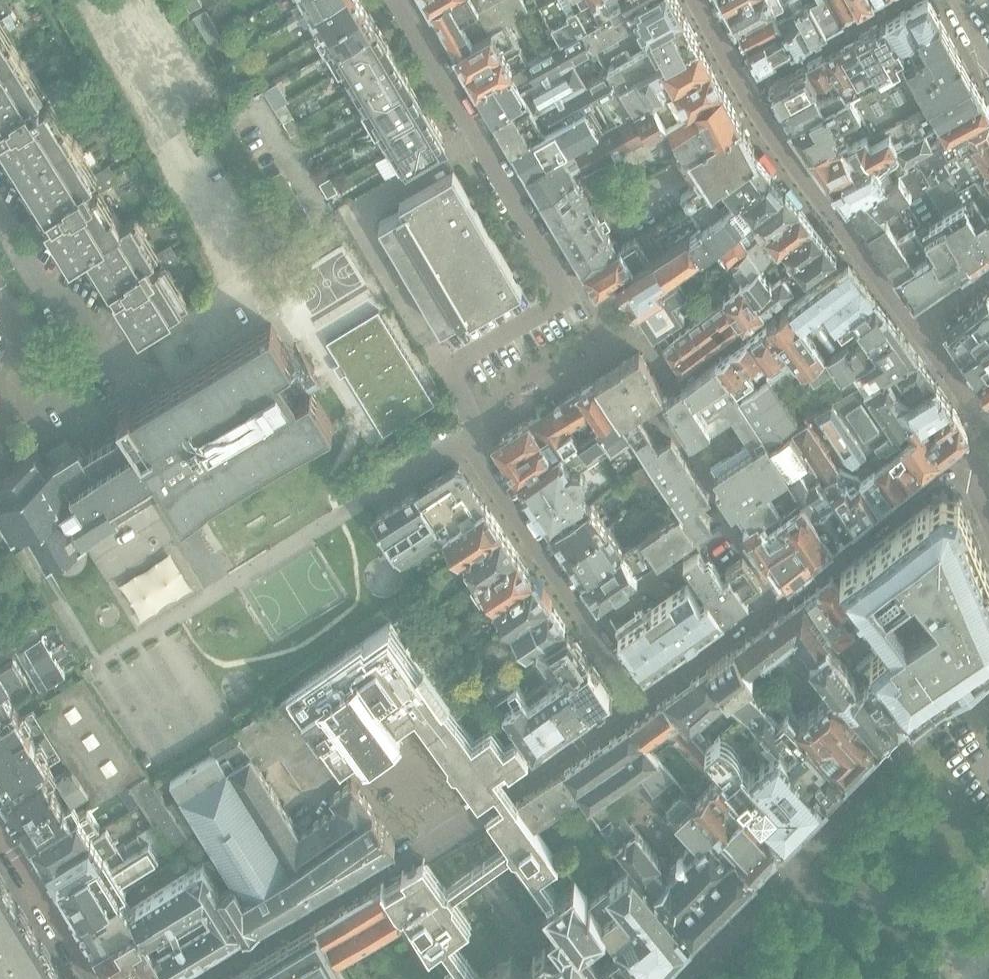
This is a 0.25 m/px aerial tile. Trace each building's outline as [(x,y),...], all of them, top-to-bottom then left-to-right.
[(12,10),(6,0),(0,0),(0,18),(12,10)] [(190,11),(203,4),(200,0),(183,0),(190,11)] [(366,6),(362,0),(326,0),(299,17),(287,24),(290,29),(302,21),(305,27),(311,23),(318,35),(366,6)] [(326,0),(303,0),(303,1),(294,7),(299,17),(326,0)] [(431,10),(450,0),(425,0),(431,10)] [(522,0),(450,0),(431,10),(454,49),(512,19),(523,13),(528,10),(522,0)] [(628,0),(629,0),(583,0),(568,8),(568,9),(567,9),(569,12),(567,13),(569,17),(551,27),(552,28),(551,29),(552,30),(553,30),(554,33),(540,42),(546,50),(582,30),(587,28),(580,15),(595,6),(600,16),(612,10),(628,0)] [(583,0),(563,0),(568,8),(583,0)] [(644,29),(628,0),(612,10),(624,31),(633,25),(637,32),(644,29)] [(677,0),(629,0),(628,0),(644,29),(644,30),(646,33),(648,37),(685,16),(683,12),(682,9),(677,0)] [(726,7),(736,26),(772,7),(780,3),(784,0),(739,0),(726,7)] [(764,38),(788,25),(802,17),(792,0),(784,0),(780,3),(786,13),(778,17),(772,7),(736,26),(736,27),(748,47),(764,38)] [(812,0),(792,0),(802,17),(812,36),(827,27),(812,0)] [(833,0),(812,0),(827,27),(843,18),(833,0)] [(853,0),(833,0),(843,18),(858,10),(853,0)] [(874,0),(853,0),(858,10),(874,1),(874,0)] [(919,30),(940,18),(930,0),(924,0),(887,21),(909,60),(913,58),(916,63),(920,60),(918,57),(930,50),(919,30)] [(328,52),(376,22),(366,6),(318,35),(328,52)] [(206,8),(193,16),(208,42),(221,34),(206,8)] [(624,31),(612,10),(600,16),(602,19),(598,22),(613,46),(619,43),(615,36),(624,31)] [(697,39),(685,16),(648,37),(649,38),(662,60),(697,39)] [(812,36),(802,17),(788,25),(790,30),(784,33),(792,47),(812,36)] [(0,18),(0,66),(21,52),(0,18)] [(875,129),(902,115),(972,77),(940,18),(919,30),(930,50),(918,57),(920,60),(916,63),(907,67),(904,62),(893,68),(877,77),(862,85),(851,91),(865,114),(875,129)] [(499,43),(519,31),(512,19),(454,49),(464,66),(501,45),(499,43)] [(909,60),(887,21),(871,30),(893,68),(904,62),(909,60)] [(598,22),(587,28),(582,30),(594,48),(601,43),(605,50),(613,46),(598,22)] [(339,72),(388,43),(376,23),(328,52),(339,72)] [(792,47),(784,33),(790,30),(788,25),(764,38),(774,57),(792,47)] [(587,82),(573,59),(588,51),(592,57),(598,54),(594,48),(582,30),(546,50),(527,60),(475,86),(493,116),(524,98),(542,129),(594,100),(615,87),(607,71),(605,67),(604,67),(603,66),(602,67),(601,68),(601,69),(602,71),(603,71),(604,73),(587,82)] [(893,68),(871,30),(856,38),(877,77),(893,68)] [(662,60),(649,38),(642,42),(645,49),(637,54),(645,70),(662,60)] [(774,57),(764,38),(748,47),(757,63),(761,64),(774,57)] [(877,77),(856,38),(841,46),(862,85),(877,77)] [(652,100),(710,63),(697,39),(662,60),(645,70),(629,79),(615,87),(594,100),(608,125),(618,119),(634,111),(652,100)] [(351,92),(399,63),(388,43),(339,72),(351,92)] [(475,86),(527,60),(520,48),(506,55),(501,45),(464,66),(475,86)] [(862,85),(841,46),(824,56),(834,74),(846,94),(851,91),(862,85)] [(645,70),(637,54),(629,58),(625,51),(617,56),(629,79),(645,70)] [(51,100),(46,102),(40,106),(39,103),(41,101),(39,98),(36,100),(34,96),(45,90),(21,52),(0,66),(0,123),(3,127),(0,129),(0,133),(1,134),(1,133),(9,145),(8,146),(9,148),(6,150),(14,163),(15,163),(15,162),(17,161),(19,163),(20,162),(24,169),(74,139),(51,100)] [(629,79),(617,56),(611,59),(615,66),(607,71),(615,87),(629,79)] [(834,74),(824,56),(804,66),(807,71),(811,69),(819,83),(834,74)] [(363,112),(411,83),(399,63),(351,92),(363,112)] [(666,122),(723,88),(710,63),(652,100),(666,122)] [(781,105),(819,83),(811,69),(807,71),(804,66),(775,82),(772,90),(781,105)] [(792,123),(846,94),(834,74),(819,83),(781,105),(792,123)] [(913,135),(983,97),(972,77),(902,115),(913,135)] [(246,80),(234,88),(243,102),(255,96),(246,80)] [(276,83),(264,90),(268,97),(281,90),(276,83)] [(376,134),(423,105),(411,83),(363,112),(376,134)] [(673,159),(739,120),(723,88),(666,122),(652,100),(634,111),(618,119),(633,146),(657,132),(673,159)] [(833,132),(865,114),(851,91),(846,94),(792,123),(810,150),(835,135),(833,132)] [(988,114),(988,108),(983,97),(913,135),(904,140),(914,155),(944,139),(988,114)] [(542,129),(524,98),(493,116),(511,147),(542,129)] [(526,171),(608,125),(594,100),(542,129),(511,147),(526,171)] [(286,102),(275,109),(281,117),(291,111),(286,102)] [(387,153),(435,124),(423,105),(376,134),(387,153)] [(897,144),(904,140),(913,135),(902,115),(875,129),(865,114),(833,132),(835,135),(810,150),(824,170),(831,180),(897,144)] [(988,135),(988,114),(944,139),(956,158),(970,150),(969,147),(988,135)] [(302,129),(294,116),(284,122),(291,135),(302,129)] [(604,162),(622,152),(633,146),(618,119),(608,125),(526,171),(541,197),(576,177),(604,162)] [(719,181),(757,156),(754,150),(755,149),(739,120),(673,159),(675,162),(676,160),(681,166),(680,166),(691,184),(692,184),(693,185),(680,193),(685,201),(719,181)] [(399,173),(447,145),(435,124),(387,153),(399,173)] [(988,172),(988,135),(969,147),(970,150),(956,158),(944,139),(914,155),(931,183),(948,173),(957,190),(960,188),(983,176),(988,172)] [(112,210),(100,191),(118,180),(108,164),(95,173),(74,139),(24,169),(28,176),(27,177),(29,179),(25,181),(26,182),(34,194),(35,193),(34,193),(37,192),(38,194),(39,193),(46,206),(41,209),(42,211),(40,212),(41,213),(43,212),(43,213),(47,210),(50,215),(46,218),(45,219),(46,221),(47,220),(48,221),(49,221),(57,233),(56,233),(57,236),(54,238),(62,251),(63,250),(65,248),(67,251),(67,250),(72,258),(87,248),(122,226),(112,210)] [(902,174),(911,167),(906,160),(914,155),(904,140),(897,144),(831,180),(848,202),(860,197),(863,198),(898,177),(902,174)] [(630,188),(624,176),(618,166),(626,161),(622,152),(604,162),(614,179),(620,190),(623,192),(630,188)] [(975,263),(956,233),(927,185),(931,183),(914,155),(906,160),(911,167),(902,174),(898,177),(909,196),(884,211),(876,198),(871,201),(881,215),(898,234),(900,233),(917,258),(897,275),(915,301),(961,268),(963,271),(975,263)] [(688,230),(772,174),(771,172),(758,156),(757,156),(719,181),(685,201),(688,205),(675,212),(676,213),(688,230)] [(522,288),(476,208),(454,171),(453,171),(399,202),(403,208),(381,222),(442,327),(465,314),(468,320),(522,288)] [(983,176),(960,188),(957,190),(948,173),(931,183),(927,185),(956,233),(975,263),(988,254),(988,185),(983,176)] [(713,240),(785,189),(772,174),(688,230),(702,251),(702,252),(715,243),(713,240)] [(338,191),(330,177),(320,183),(328,197),(338,191)] [(552,215),(586,195),(576,177),(541,197),(552,215)] [(881,215),(871,201),(876,198),(884,211),(909,196),(898,177),(863,198),(860,197),(848,202),(870,235),(881,228),(876,218),(881,215)] [(726,258),(798,206),(785,189),(713,240),(715,243),(726,258)] [(564,235),(598,215),(586,195),(552,215),(564,235)] [(780,250),(812,224),(798,206),(726,258),(728,262),(724,265),(733,277),(732,277),(737,282),(743,278),(760,266),(780,250)] [(617,278),(688,230),(676,213),(643,233),(618,248),(585,271),(597,291),(617,278)] [(574,252),(608,231),(598,215),(564,235),(574,252)] [(917,258),(900,233),(898,234),(881,215),(876,218),(881,228),(870,235),(896,273),(897,275),(917,258)] [(189,303),(167,268),(179,259),(169,244),(157,252),(135,217),(122,226),(87,248),(91,254),(90,255),(91,257),(88,259),(97,272),(98,272),(97,271),(99,270),(101,272),(102,272),(109,284),(108,284),(109,286),(108,287),(109,288),(110,287),(111,288),(115,285),(118,291),(114,293),(114,294),(113,295),(113,296),(113,297),(116,296),(116,297),(117,296),(125,308),(124,309),(125,311),(122,313),(130,326),(131,326),(131,325),(133,324),(135,326),(140,333),(189,303)] [(794,266),(825,241),(812,224),(780,250),(790,261),(794,266)] [(702,251),(688,230),(617,278),(617,279),(618,279),(625,290),(626,293),(628,296),(629,296),(636,306),(678,277),(674,271),(702,251)] [(585,271),(618,248),(608,231),(574,252),(585,271)] [(806,279),(837,256),(825,241),(794,266),(784,274),(794,287),(806,279)] [(764,310),(793,288),(794,287),(784,274),(794,266),(790,261),(780,270),(774,263),(764,271),(760,266),(743,278),(754,296),(764,310)] [(876,297),(860,277),(853,267),(850,269),(846,269),(844,265),(806,294),(789,306),(825,356),(847,342),(836,326),(876,297)] [(670,325),(698,306),(678,277),(636,306),(655,336),(667,327),(670,325)] [(764,310),(754,296),(743,278),(737,282),(739,285),(723,297),(721,294),(717,297),(719,301),(723,298),(725,300),(744,325),(764,310)] [(988,331),(988,291),(947,327),(946,328),(961,352),(988,331)] [(896,325),(891,318),(876,297),(836,326),(847,342),(848,342),(859,334),(857,332),(859,331),(862,336),(869,344),(896,325)] [(725,300),(714,308),(733,334),(744,325),(725,300)] [(825,356),(789,306),(767,323),(796,364),(801,371),(825,356)] [(733,334),(714,308),(702,317),(720,343),(733,334)] [(379,311),(327,343),(384,436),(436,404),(379,311)] [(720,343),(702,317),(689,327),(707,353),(720,343)] [(796,364),(767,323),(751,335),(747,338),(775,380),(796,364)] [(887,373),(917,353),(896,325),(869,344),(862,336),(855,341),(854,341),(850,344),(848,342),(847,342),(825,356),(801,371),(805,377),(808,375),(808,376),(810,375),(814,381),(829,371),(833,376),(828,380),(832,387),(837,383),(844,393),(861,383),(864,388),(887,373)] [(655,336),(663,347),(680,373),(694,363),(677,336),(669,343),(666,338),(672,334),(667,327),(655,336)] [(707,353),(689,327),(677,336),(694,363),(707,353)] [(988,365),(988,331),(961,352),(976,375),(988,365)] [(166,490),(188,525),(196,520),(335,435),(315,402),(304,408),(284,375),(295,369),(285,353),(275,337),(140,419),(137,415),(123,423),(127,431),(121,435),(107,444),(93,452),(86,456),(83,451),(76,455),(75,454),(75,455),(75,454),(73,455),(73,456),(73,457),(67,460),(61,464),(60,464),(60,463),(58,465),(58,466),(48,472),(40,459),(42,458),(41,456),(18,470),(1,481),(0,481),(9,496),(0,502),(0,511),(17,538),(22,547),(30,542),(38,537),(46,550),(43,552),(44,553),(47,552),(53,562),(51,563),(51,565),(54,563),(57,569),(63,565),(65,568),(69,570),(74,571),(79,571),(83,569),(87,565),(89,561),(89,556),(89,552),(87,547),(86,544),(101,535),(126,520),(124,516),(130,512),(144,504),(159,494),(166,490)] [(775,380),(747,338),(731,350),(752,380),(734,392),(738,399),(769,375),(773,381),(775,380)] [(752,380),(731,350),(716,362),(734,392),(752,380)] [(633,411),(664,391),(639,352),(622,363),(623,364),(595,381),(605,397),(617,415),(620,419),(633,411)] [(897,388),(927,368),(917,353),(887,373),(897,388)] [(734,392),(716,362),(700,374),(710,390),(706,391),(715,404),(734,392)] [(976,375),(988,394),(988,365),(976,375)] [(914,398),(937,383),(936,380),(927,368),(897,388),(900,393),(914,398)] [(304,408),(315,402),(310,393),(295,369),(284,375),(304,408)] [(920,424),(952,404),(937,383),(914,398),(900,393),(897,388),(887,373),(864,388),(861,383),(844,393),(804,417),(807,421),(826,449),(836,442),(844,456),(853,462),(864,454),(863,452),(877,444),(893,433),(915,418),(920,424)] [(742,407),(738,399),(734,392),(715,404),(706,391),(710,390),(700,374),(686,385),(694,399),(712,427),(733,413),(742,407)] [(798,420),(787,402),(773,381),(769,375),(738,399),(742,407),(761,435),(764,440),(788,426),(798,420)] [(617,415),(605,397),(595,381),(557,404),(568,422),(579,439),(617,415)] [(712,427),(694,399),(686,385),(667,399),(693,440),(712,427)] [(505,462),(568,422),(557,404),(493,444),(505,462)] [(930,438),(960,418),(959,416),(952,404),(920,424),(930,438)] [(761,435),(742,407),(733,413),(751,441),(761,435)] [(643,425),(633,411),(620,419),(626,429),(629,434),(643,425)] [(586,478),(581,470),(571,469),(568,463),(576,463),(626,429),(620,419),(617,415),(579,439),(516,479),(549,528),(589,502),(579,488),(582,486),(586,478)] [(839,469),(826,449),(807,421),(804,417),(801,419),(801,418),(798,420),(788,426),(791,431),(822,481),(839,469)] [(930,438),(920,424),(915,418),(893,433),(918,474),(942,455),(930,438)] [(960,442),(967,432),(960,418),(930,438),(942,455),(960,442)] [(516,479),(579,439),(568,422),(505,462),(516,479)] [(658,448),(643,425),(629,434),(644,457),(658,448)] [(852,527),(822,481),(791,431),(788,426),(764,440),(788,477),(833,543),(852,527)] [(918,474),(893,433),(877,444),(881,451),(904,486),(918,474)] [(788,477),(764,440),(761,435),(751,441),(733,453),(761,495),(769,490),(788,477)] [(659,479),(686,461),(671,439),(658,448),(644,457),(647,461),(659,479)] [(7,451),(0,440),(0,479),(1,481),(18,470),(7,451)] [(904,486),(881,451),(877,444),(863,452),(864,454),(891,496),(904,486)] [(761,495),(733,453),(711,468),(721,484),(716,486),(734,513),(761,495)] [(891,496),(864,454),(853,462),(864,477),(881,504),(891,496)] [(663,486),(659,479),(647,461),(634,471),(650,495),(663,486)] [(698,504),(709,497),(686,461),(659,479),(663,486),(679,510),(695,534),(696,535),(711,525),(697,504),(698,504)] [(428,512),(472,484),(459,465),(415,492),(428,512)] [(881,504),(864,477),(862,478),(861,479),(859,476),(839,469),(822,481),(852,527),(880,505),(881,504)] [(833,543),(788,477),(769,490),(783,512),(813,559),(833,543)] [(443,534),(486,505),(472,484),(428,512),(443,534)] [(783,512),(769,490),(761,495),(734,513),(743,528),(744,527),(757,519),(765,514),(769,521),(783,512)] [(443,534),(428,512),(415,492),(373,518),(400,560),(401,562),(443,534)] [(988,568),(969,520),(959,496),(943,492),(841,570),(830,578),(861,616),(871,629),(882,643),(870,654),(882,667),(914,708),(934,692),(947,684),(948,684),(962,675),(966,681),(967,681),(968,681),(968,680),(975,675),(982,671),(983,671),(984,670),(979,663),(988,657),(988,568)] [(566,554),(607,525),(590,501),(589,502),(549,528),(566,554)] [(462,557),(502,529),(486,505),(443,534),(459,558),(462,557)] [(658,560),(672,551),(695,534),(679,510),(624,549),(583,579),(598,602),(658,560)] [(813,559),(783,512),(769,521),(765,514),(757,519),(744,527),(757,547),(782,583),(788,578),(789,579),(813,559)] [(583,579),(624,549),(607,525),(566,554),(583,579)] [(477,579),(517,552),(502,529),(462,557),(477,579)] [(744,601),(744,598),(758,588),(757,586),(757,583),(760,582),(742,557),(720,573),(712,560),(709,562),(707,561),(699,550),(681,562),(684,565),(678,570),(685,581),(692,576),(702,591),(703,590),(710,600),(724,618),(745,603),(744,601)] [(665,569),(678,559),(672,551),(658,560),(665,569)] [(494,604),(533,577),(517,552),(477,579),(478,581),(471,585),(481,601),(488,596),(494,604)] [(510,627),(511,627),(549,601),(533,577),(494,604),(510,627)] [(861,616),(830,578),(817,588),(850,627),(860,619),(859,618),(861,616)] [(724,618),(710,600),(703,590),(702,591),(696,596),(688,584),(670,597),(698,636),(724,618)] [(850,627),(817,588),(799,600),(830,635),(837,644),(856,634),(850,627)] [(698,636),(670,597),(644,615),(672,655),(699,637),(698,636)] [(830,635),(799,600),(734,650),(751,673),(761,665),(762,667),(795,641),(809,660),(821,651),(819,648),(827,642),(830,635)] [(526,652),(566,626),(549,601),(511,627),(526,652)] [(57,626),(49,614),(47,609),(0,638),(0,659),(17,648),(57,626)] [(672,655),(644,615),(618,633),(643,670),(643,671),(645,674),(672,655)] [(443,943),(459,966),(466,961),(454,945),(473,931),(458,908),(458,900),(516,860),(520,860),(548,899),(555,894),(541,873),(557,862),(558,862),(559,862),(559,861),(556,856),(535,826),(519,802),(517,803),(508,791),(495,771),(506,763),(510,769),(529,756),(529,755),(517,738),(505,746),(492,728),(473,741),(457,718),(462,714),(412,643),(406,648),(390,625),(390,623),(389,623),(365,640),(365,641),(348,653),(346,653),(346,654),(329,666),(328,667),(318,674),(310,680),(309,680),(309,681),(292,693),(341,766),(355,756),(360,763),(374,752),(375,753),(394,739),(394,738),(409,728),(404,721),(416,712),(470,788),(471,788),(474,793),(491,781),(501,796),(509,807),(492,818),(496,824),(509,843),(508,847),(449,889),(445,889),(428,865),(423,859),(403,872),(407,878),(387,890),(409,922),(429,953),(430,953),(431,953),(431,952),(443,943)] [(25,660),(64,638),(57,626),(17,648),(25,660)] [(613,696),(587,659),(568,630),(534,652),(548,674),(554,670),(561,679),(568,674),(593,710),(611,697),(613,696)] [(31,672),(71,650),(64,638),(25,660),(31,672)] [(893,723),(861,682),(859,690),(854,683),(856,682),(856,681),(856,680),(856,679),(855,679),(855,680),(854,679),(827,642),(819,648),(821,651),(809,660),(833,692),(836,690),(880,743),(893,723)] [(66,673),(61,665),(75,656),(71,650),(31,672),(40,687),(66,673)] [(766,703),(760,697),(753,690),(747,685),(755,679),(751,673),(734,650),(706,670),(728,698),(740,710),(745,714),(751,718),(766,703)] [(3,686),(23,673),(13,657),(0,666),(0,688),(3,686)] [(494,700),(517,683),(508,670),(505,666),(482,682),(494,700)] [(914,708),(882,667),(881,668),(881,669),(882,670),(871,679),(858,666),(855,669),(866,684),(861,682),(893,723),(898,725),(903,720),(914,709),(913,709),(914,709),(914,708)] [(824,799),(763,726),(751,718),(745,714),(740,710),(728,698),(706,670),(671,697),(697,727),(711,744),(784,840),(790,834),(824,799)] [(593,710),(568,674),(561,679),(548,688),(573,724),(573,725),(593,711),(593,710)] [(102,707),(89,686),(82,676),(32,707),(28,702),(18,709),(15,703),(14,704),(0,712),(0,788),(3,793),(64,755),(79,780),(88,792),(95,804),(129,783),(146,772),(102,707)] [(573,724),(548,688),(545,682),(526,696),(555,737),(573,724)] [(526,696),(517,683),(494,700),(503,709),(533,752),(553,738),(555,737),(526,696)] [(14,704),(3,686),(0,688),(0,712),(14,704)] [(880,743),(836,690),(833,692),(801,719),(791,706),(792,705),(780,688),(772,695),(845,778),(857,766),(880,743)] [(341,765),(341,766),(292,693),(291,693),(290,693),(287,695),(287,696),(276,703),(276,702),(274,704),(263,711),(263,710),(261,711),(261,712),(250,719),(250,718),(247,720),(247,721),(241,725),(211,744),(216,751),(170,779),(180,795),(179,796),(180,796),(181,798),(203,833),(215,854),(240,895),(376,814),(352,781),(330,797),(336,807),(330,811),(329,810),(327,812),(328,812),(299,832),(259,767),(280,754),(302,785),(318,781),(341,765)] [(845,778),(772,695),(769,697),(765,694),(760,697),(766,703),(751,718),(763,726),(824,799),(845,778)] [(784,840),(711,744),(697,727),(671,697),(631,725),(648,747),(651,746),(659,755),(671,746),(663,736),(670,731),(674,737),(678,741),(686,749),(685,750),(686,751),(687,751),(702,767),(705,767),(709,771),(700,778),(708,786),(693,801),(753,872),(755,870),(784,840)] [(607,796),(639,775),(653,796),(675,777),(659,760),(648,747),(631,725),(562,772),(580,796),(588,807),(587,808),(600,825),(616,813),(616,807),(607,796)] [(18,818),(79,780),(64,755),(3,793),(13,809),(12,809),(18,818)] [(181,798),(168,806),(146,772),(129,783),(142,803),(156,824),(175,851),(191,840),(203,833),(181,798)] [(535,826),(580,796),(562,772),(519,802),(535,826)] [(79,814),(72,802),(88,792),(79,780),(18,818),(23,826),(33,842),(79,814)] [(753,872),(693,801),(685,792),(678,780),(667,788),(675,796),(666,804),(669,807),(667,809),(697,842),(691,843),(686,847),(684,854),(683,853),(682,853),(680,853),(678,854),(677,855),(676,857),(676,859),(677,860),(669,868),(672,871),(666,877),(657,866),(662,861),(621,809),(616,813),(600,825),(631,863),(689,935),(691,933),(753,872)] [(46,864),(91,835),(79,814),(33,842),(32,842),(33,844),(34,844),(40,855),(46,864)] [(376,814),(240,895),(215,854),(205,861),(205,860),(187,870),(183,873),(183,875),(147,898),(135,906),(127,904),(122,896),(80,921),(96,946),(100,952),(99,952),(109,967),(113,973),(112,973),(116,978),(163,978),(186,964),(186,965),(245,929),(245,930),(259,922),(358,864),(358,863),(395,841),(376,814)] [(58,885),(59,885),(105,856),(104,854),(116,847),(106,831),(93,838),(91,835),(46,864),(50,871),(50,870),(57,881),(56,882),(57,882),(56,882),(58,885)] [(138,836),(125,844),(129,851),(142,842),(138,836)] [(122,883),(158,860),(148,845),(112,867),(105,856),(59,885),(66,897),(70,905),(71,905),(74,910),(73,910),(74,912),(75,912),(80,921),(122,896),(128,892),(122,883)] [(689,935),(631,863),(628,865),(630,866),(608,884),(608,885),(598,895),(595,897),(652,975),(661,964),(664,961),(665,961),(671,954),(674,951),(689,935)] [(0,875),(0,969),(6,978),(64,978),(0,875)] [(513,965),(512,965),(494,978),(650,978),(653,976),(652,975),(595,897),(580,875),(555,894),(548,899),(558,901),(557,902),(571,921),(562,929),(574,945),(567,951),(567,950),(566,950),(563,949),(557,949),(556,948),(556,949),(555,948),(543,958),(542,959),(543,959),(542,962),(542,969),(541,969),(542,970),(535,975),(522,958),(513,965)] [(409,922),(387,890),(383,883),(360,897),(378,928),(383,937),(393,931),(399,927),(409,922)] [(378,928),(360,897),(360,896),(338,909),(338,910),(314,924),(337,962),(348,956),(354,953),(378,940),(383,937),(378,928)] [(337,962),(314,924),(250,964),(259,978),(347,978),(337,962)] [(466,961),(459,966),(452,971),(451,971),(451,972),(451,973),(455,978),(488,978),(466,961)] [(250,964),(225,978),(259,978),(250,964)]
